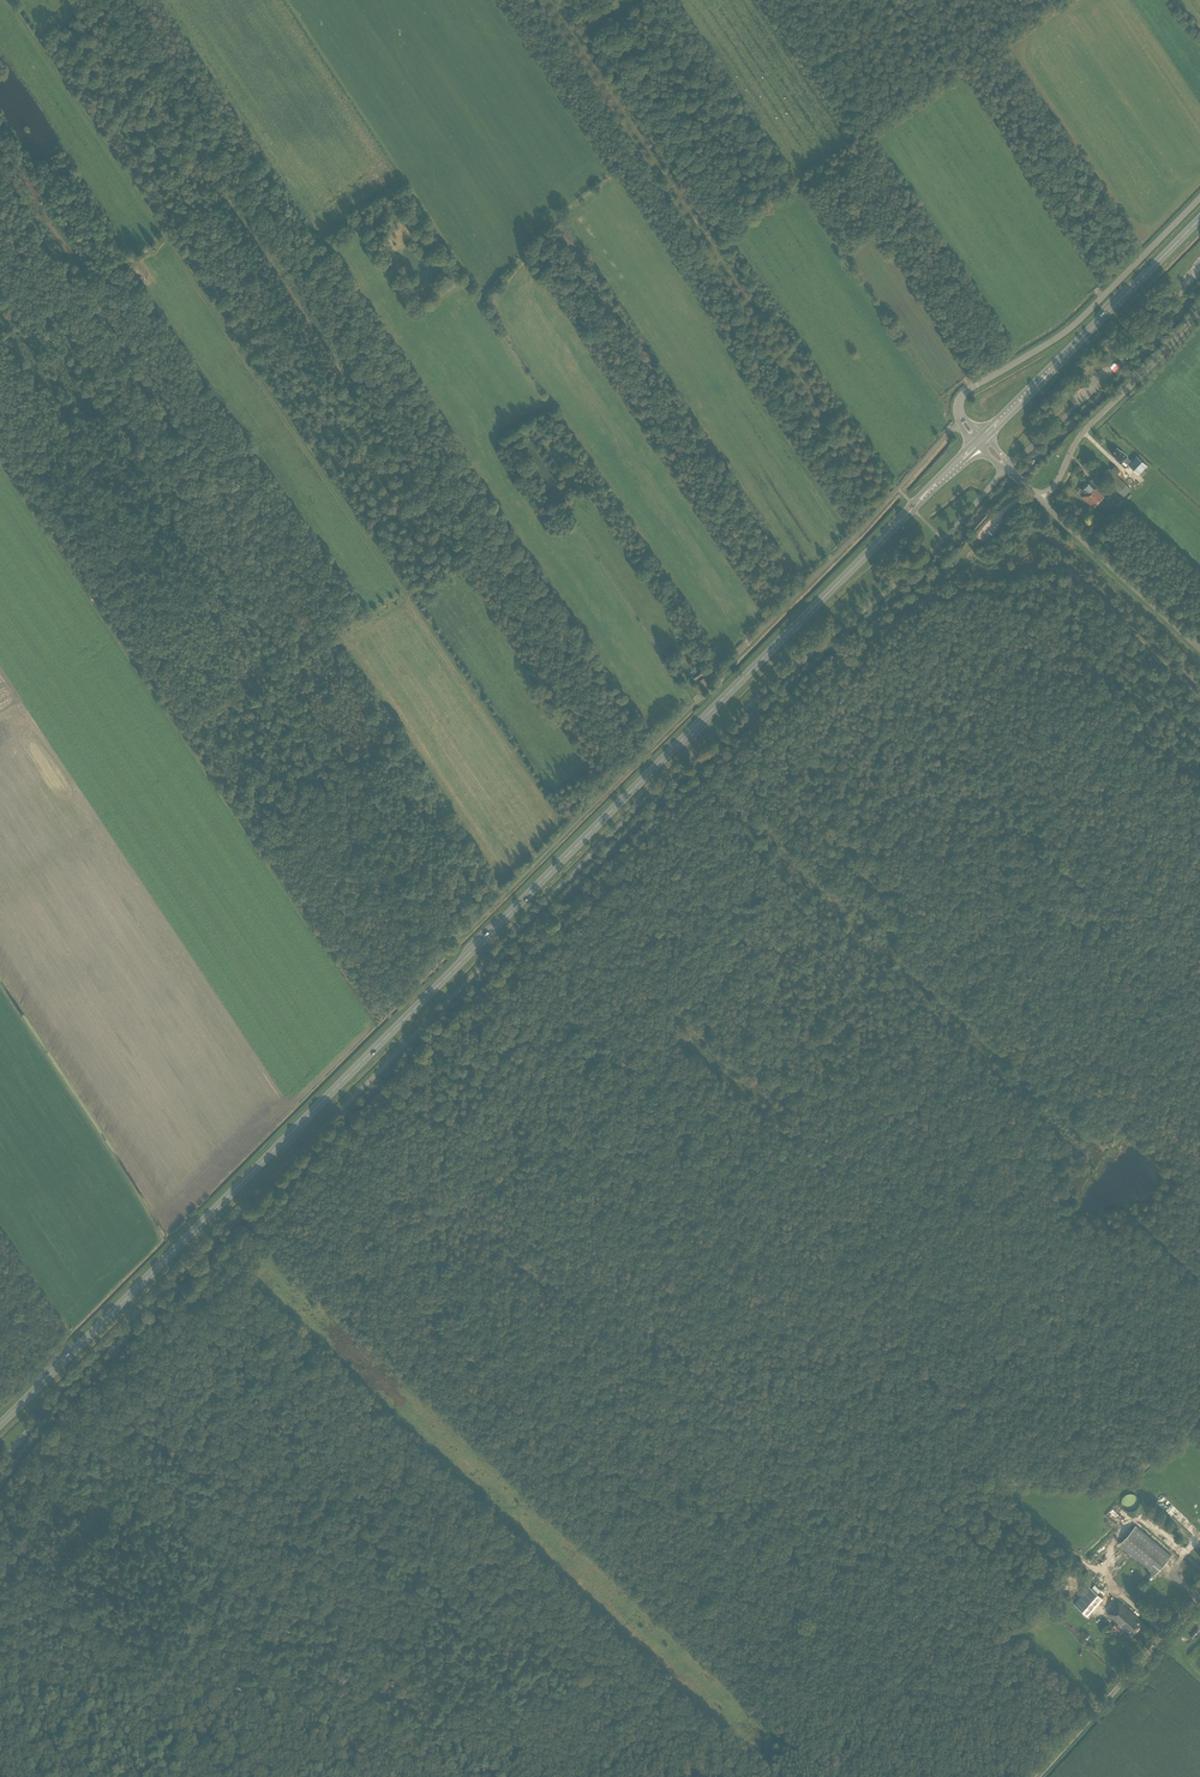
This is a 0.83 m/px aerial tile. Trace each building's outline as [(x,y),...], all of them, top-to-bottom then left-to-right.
[(1121,452),(1117,448),(1111,454),(1115,457),(1114,458),(1121,464),(1124,461),(1139,475),(1147,466),(1136,456),(1131,461),(1127,457),(1121,451),(1121,452)] [(1114,466),(1111,470),(1116,475),(1120,471),(1114,466)] [(1109,468),(1101,476),(1123,496),(1130,489),(1120,479),(1109,468)] [(1097,490),(1099,489),(1096,487),(1099,484),(1093,478),(1091,481),(1089,480),(1080,489),(1085,493),(1082,497),(1094,508),(1104,497),(1097,490)] [(1107,499),(1115,508),(1116,506),(1118,508),(1123,503),(1112,493),(1111,495),(1107,499)] [(703,668),(698,672),(696,669),(691,672),(693,675),(692,675),(696,680),(698,678),(700,680),(700,681),(699,682),(700,683),(702,683),(706,690),(711,686),(705,677),(703,675),(706,673),(707,675),(711,673),(707,668),(704,670),(703,668)] [(1111,1512),(1113,1515),(1111,1517),(1118,1525),(1127,1518),(1118,1507),(1111,1512)] [(1146,1519),(1142,1526),(1160,1536),(1164,1529),(1146,1519)] [(1149,1569),(1148,1570),(1155,1575),(1171,1556),(1136,1526),(1120,1544),(1149,1569)] [(1173,1542),(1170,1549),(1180,1553),(1183,1545),(1173,1542)] [(1138,1560),(1136,1561),(1116,1586),(1125,1593),(1147,1567),(1138,1560)] [(1102,1598),(1097,1593),(1100,1589),(1095,1584),(1091,1588),(1089,1586),(1073,1603),(1084,1612),(1082,1614),(1086,1617),(1102,1598)] [(1123,1630),(1124,1628),(1132,1636),(1143,1623),(1118,1601),(1110,1610),(1111,1611),(1108,1614),(1119,1624),(1118,1626),(1116,1623),(1113,1627),(1121,1634),(1124,1631),(1123,1630)] [(1199,1631),(1199,1630),(1197,1627),(1190,1635),(1193,1638),(1194,1637),(1196,1639),(1199,1635),(1199,1633),(1199,1632),(1199,1631)]
